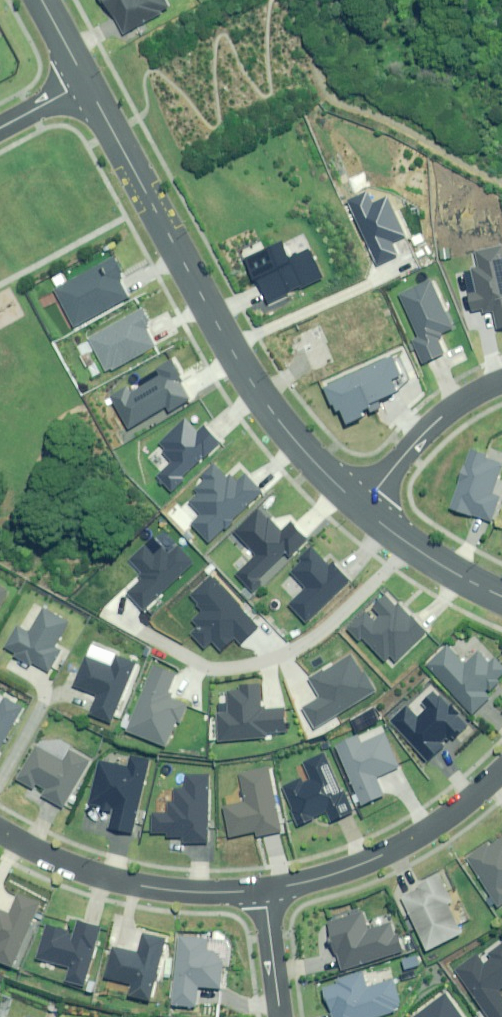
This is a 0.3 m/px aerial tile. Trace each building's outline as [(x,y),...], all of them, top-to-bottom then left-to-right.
[(122,32),(169,6),(166,0),(101,0),(105,8),(108,7),(122,32)] [(322,279),(310,250),(289,258),(282,242),(241,259),(250,279),(257,277),(267,302),(322,279)] [(478,252),(480,268),(473,269),(476,293),(470,293),(472,312),(495,309),(498,329),(501,328),(501,248),(478,252)] [(123,278),(112,257),(53,289),(73,326),(126,297),(117,281),(123,278)] [(455,327),(434,280),(400,296),(419,337),(412,340),(423,364),(448,352),(440,334),(455,327)] [(140,308),(86,338),(103,369),(108,367),(109,369),(153,345),(144,328),(150,325),(140,308)] [(368,350),(351,311),(289,337),(299,359),(305,356),(313,374),(368,350)] [(400,376),(389,354),(325,385),(337,411),(341,409),(348,424),(364,417),(362,413),(372,408),(370,404),(395,392),(390,381),(400,376)] [(108,397),(127,428),(165,405),(169,411),(188,399),(178,382),(181,380),(169,360),(155,368),(158,375),(127,394),(123,388),(108,397)] [(196,432),(182,418),(158,441),(164,447),(159,451),(170,463),(156,476),(170,491),(183,479),(180,475),(216,441),(202,427),(196,432)] [(486,456),(474,452),(456,506),(491,518),(498,499),(490,496),(500,466),(484,461),(486,456)] [(190,524),(208,542),(263,490),(245,472),(232,484),(212,463),(199,475),(203,479),(193,488),(197,492),(188,501),(200,514),(190,524)] [(288,605),(305,622),(348,580),(312,544),(298,558),(301,562),(291,572),(306,587),(288,605)] [(126,591),(142,608),(191,562),(177,546),(167,555),(159,546),(151,553),(143,545),(127,560),(143,576),(126,591)] [(206,577),(179,599),(193,616),(182,625),(188,632),(182,638),(193,650),(202,643),(211,654),(228,640),(235,643),(251,629),(206,577)] [(389,655),(395,660),(425,631),(397,603),(394,606),(382,594),(347,628),(358,640),(362,636),(384,659),(389,655)] [(70,623),(44,608),(30,633),(18,626),(4,651),(32,667),(34,664),(50,673),(64,649),(57,646),(70,623)] [(426,666),(472,714),(489,697),(483,691),(487,688),(489,690),(499,682),(496,679),(501,674),(501,666),(494,657),(488,663),(477,651),(464,662),(447,645),(426,666)] [(301,709),(314,728),(374,689),(350,652),(321,671),(321,670),(309,678),(321,696),(301,709)] [(138,662),(118,654),(113,668),(86,657),(72,691),(95,700),(89,714),(114,723),(138,662)] [(151,666),(125,730),(165,746),(176,720),(179,722),(186,704),(165,695),(173,675),(151,666)] [(215,714),(217,741),(265,737),(264,732),(285,731),(283,707),(260,709),(258,684),(237,686),(238,690),(225,691),(227,713),(215,714)] [(468,728),(432,691),(420,703),(425,707),(415,717),(404,706),(388,721),(427,761),(443,745),(442,744),(446,740),(451,745),(468,728)] [(21,714),(0,701),(0,748),(21,714)] [(403,767),(387,732),(363,743),(360,736),(336,747),(364,806),(387,796),(379,778),(403,767)] [(63,762),(36,747),(17,780),(34,789),(37,784),(46,789),(42,796),(63,808),(89,761),(69,750),(63,762)] [(355,816),(326,751),(300,763),(305,774),(299,777),(304,790),(284,799),(298,831),(326,818),(330,827),(355,816)] [(150,761),(128,756),(126,765),(99,759),(88,807),(101,810),(99,816),(110,818),(107,833),(132,838),(150,761)] [(284,832),(269,768),(240,774),(246,802),(225,807),(232,838),(258,832),(259,838),(284,832)] [(211,776),(186,775),(186,789),(175,789),(174,802),(169,802),(168,813),(153,813),(153,835),(168,835),(168,838),(184,838),(184,843),(210,844),(211,776)] [(466,859),(499,909),(501,907),(501,839),(492,846),(490,844),(466,859)] [(434,878),(413,886),(416,892),(396,902),(422,953),(456,936),(442,908),(450,909),(434,878)] [(4,895),(0,908),(0,966),(2,966),(3,962),(10,967),(31,904),(4,895)] [(369,912),(330,925),(344,969),(406,949),(398,922),(375,930),(369,912)] [(103,927),(80,921),(77,933),(47,925),(38,959),(70,968),(67,982),(87,988),(103,927)] [(168,939),(144,934),(139,953),(115,948),(108,979),(133,985),(131,996),(153,1002),(168,939)] [(219,941),(180,937),(173,1006),(198,1008),(200,990),(204,991),(203,997),(207,997),(207,1004),(219,1005),(220,998),(223,998),(227,957),(218,957),(219,941)] [(482,960),(477,954),(455,971),(490,1016),(501,1016),(501,945),(482,960)] [(363,972),(334,982),(335,985),(324,989),(334,1016),(383,1016),(404,1010),(389,966),(364,975),(363,972)] [(447,995),(417,1016),(463,1016),(447,995)]
